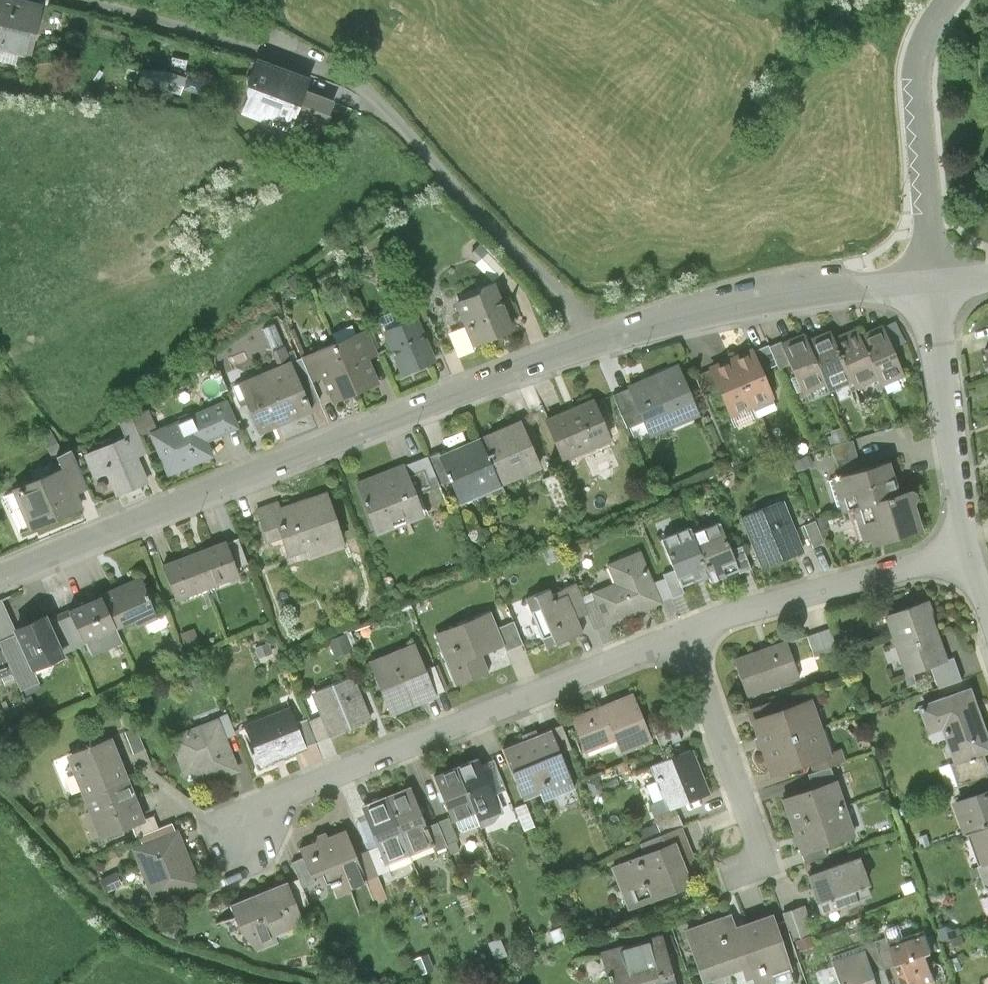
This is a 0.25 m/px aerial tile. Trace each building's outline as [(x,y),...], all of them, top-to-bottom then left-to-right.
[(0,0),(0,49),(31,57),(44,12),(0,0)] [(237,106),(264,115),(279,71),(253,62),(237,106)] [(183,77),(164,71),(143,70),(139,87),(159,88),(179,94),(183,77)] [(306,81),(279,71),(264,115),(291,124),(293,118),(303,91),(306,81)] [(331,102),(303,91),(293,118),(322,128),(331,102)] [(506,268),(482,244),(471,255),(479,263),(476,266),(492,282),(506,268)] [(492,285),(454,301),(465,327),(472,345),(511,328),(492,285)] [(415,317),(383,330),(402,372),(433,359),(415,317)] [(856,390),(881,381),(863,336),(858,325),(834,335),(854,384),(856,390)] [(832,393),(854,384),(834,335),(831,326),(809,334),(829,385),(832,393)] [(887,326),(863,336),(881,381),(883,387),(907,377),(887,326)] [(472,345),(465,327),(449,333),(458,356),(474,349),(472,345)] [(804,395),(829,385),(809,334),(807,329),(782,339),(804,395)] [(366,330),(335,343),(355,391),(377,382),(367,357),(376,354),(366,330)] [(331,401),(355,391),(335,343),(301,357),(311,381),(321,376),(331,401)] [(734,357),(755,409),(778,400),(757,348),(734,357)] [(301,357),(289,362),(307,405),(319,400),(311,381),(301,357)] [(755,409),(734,357),(711,366),(732,419),(755,409)] [(289,362),(238,383),(258,431),(309,410),(307,405),(289,362)] [(681,364),(613,394),(630,432),(647,424),(654,438),(704,416),(681,364)] [(598,396),(546,419),(565,463),(617,441),(598,396)] [(227,399),(149,433),(168,476),(214,457),(207,441),(240,427),(227,399)] [(122,438),(83,455),(94,478),(105,473),(117,499),(152,483),(141,458),(149,454),(132,416),(115,423),(122,438)] [(522,419),(481,438),(503,487),(544,469),(522,419)] [(481,438),(439,457),(450,481),(461,506),(503,487),(481,438)] [(88,492),(71,450),(54,457),(59,470),(11,490),(29,531),(82,509),(76,496),(88,492)] [(438,453),(409,465),(420,494),(450,481),(439,457),(438,453)] [(843,515),(853,511),(907,494),(896,460),(832,480),(843,515)] [(409,462),(356,482),(376,535),(428,515),(420,494),(409,465),(409,462)] [(277,500),(256,506),(267,543),(282,538),(289,560),(347,542),(331,490),(279,505),(277,500)] [(917,491),(907,494),(853,511),(866,553),(930,534),(917,491)] [(806,553),(787,501),(743,518),(762,569),(806,553)] [(723,522),(694,535),(712,579),(742,566),(723,522)] [(683,592),(712,579),(694,535),(690,527),(660,540),(683,592)] [(228,540),(195,552),(210,593),(243,581),(228,540)] [(665,604),(643,551),(606,566),(614,584),(594,592),(608,628),(665,604)] [(176,605),(210,593),(195,552),(161,564),(176,605)] [(140,578),(103,595),(119,630),(133,623),(136,628),(158,618),(140,578)] [(591,615),(578,585),(555,594),(553,588),(536,595),(558,647),(585,636),(579,620),(591,615)] [(103,595),(68,611),(84,646),(119,630),(103,595)] [(933,665),(947,660),(927,601),(888,616),(908,674),(933,665)] [(492,612),(435,635),(456,689),(493,674),(485,655),(505,647),(508,654),(525,648),(516,625),(500,631),(492,612)] [(47,616),(13,630),(15,634),(31,674),(65,659),(47,616)] [(15,634),(0,640),(0,680),(12,675),(19,692),(36,685),(31,674),(15,634)] [(792,641),(736,660),(750,702),(806,683),(792,641)] [(440,699),(417,643),(369,663),(392,718),(440,699)] [(947,660),(933,665),(941,687),(963,680),(955,657),(947,660)] [(356,675),(311,693),(331,741),(376,723),(356,675)] [(922,705),(933,738),(946,733),(958,767),(987,756),(987,722),(976,687),(922,705)] [(636,694),(571,721),(587,757),(617,744),(624,758),(657,744),(636,694)] [(752,720),(761,748),(824,726),(815,699),(752,720)] [(307,751),(289,708),(241,727),(258,771),(307,751)] [(239,774),(219,720),(169,739),(183,777),(194,773),(200,788),(239,774)] [(824,726),(761,748),(772,779),(812,765),(815,775),(848,764),(843,747),(832,751),(824,726)] [(555,731),(505,752),(525,804),(576,784),(555,731)] [(66,757),(83,799),(128,781),(111,738),(66,757)] [(696,751),(653,767),(670,812),(713,796),(696,751)] [(482,758),(456,769),(479,827),(506,816),(482,758)] [(479,827),(456,769),(435,777),(458,835),(479,827)] [(146,824),(128,781),(83,799),(100,842),(146,824)] [(784,799),(794,827),(849,809),(840,781),(784,799)] [(413,787),(387,797),(410,859),(436,849),(413,787)] [(956,802),(968,839),(976,836),(987,832),(987,792),(956,802)] [(385,869),(410,859),(387,797),(361,807),(385,869)] [(859,838),(849,809),(794,827),(803,856),(859,838)] [(181,830),(132,849),(155,907),(203,888),(181,830)] [(349,831),(302,849),(313,882),(329,875),(339,901),(370,888),(349,831)] [(976,836),(987,871),(987,832),(976,836)] [(698,888),(680,844),(613,870),(630,914),(698,888)] [(863,858),(809,879),(821,910),(875,889),(863,858)] [(288,884),(230,907),(238,933),(256,953),(278,945),(276,938),(306,927),(288,884)] [(798,907),(786,911),(793,936),(805,933),(798,907)] [(746,976),(739,930),(735,917),(686,933),(704,983),(725,983),(746,976)] [(739,930),(746,976),(748,983),(756,983),(757,983),(777,983),(778,981),(795,975),(777,917),(739,930)] [(902,972),(906,983),(939,983),(931,960),(938,957),(929,929),(891,942),(902,972)] [(668,937),(602,954),(610,983),(680,983),(668,937)] [(866,951),(878,980),(902,972),(891,942),(866,951)] [(866,951),(815,969),(820,983),(879,983),(878,980),(866,951)]
